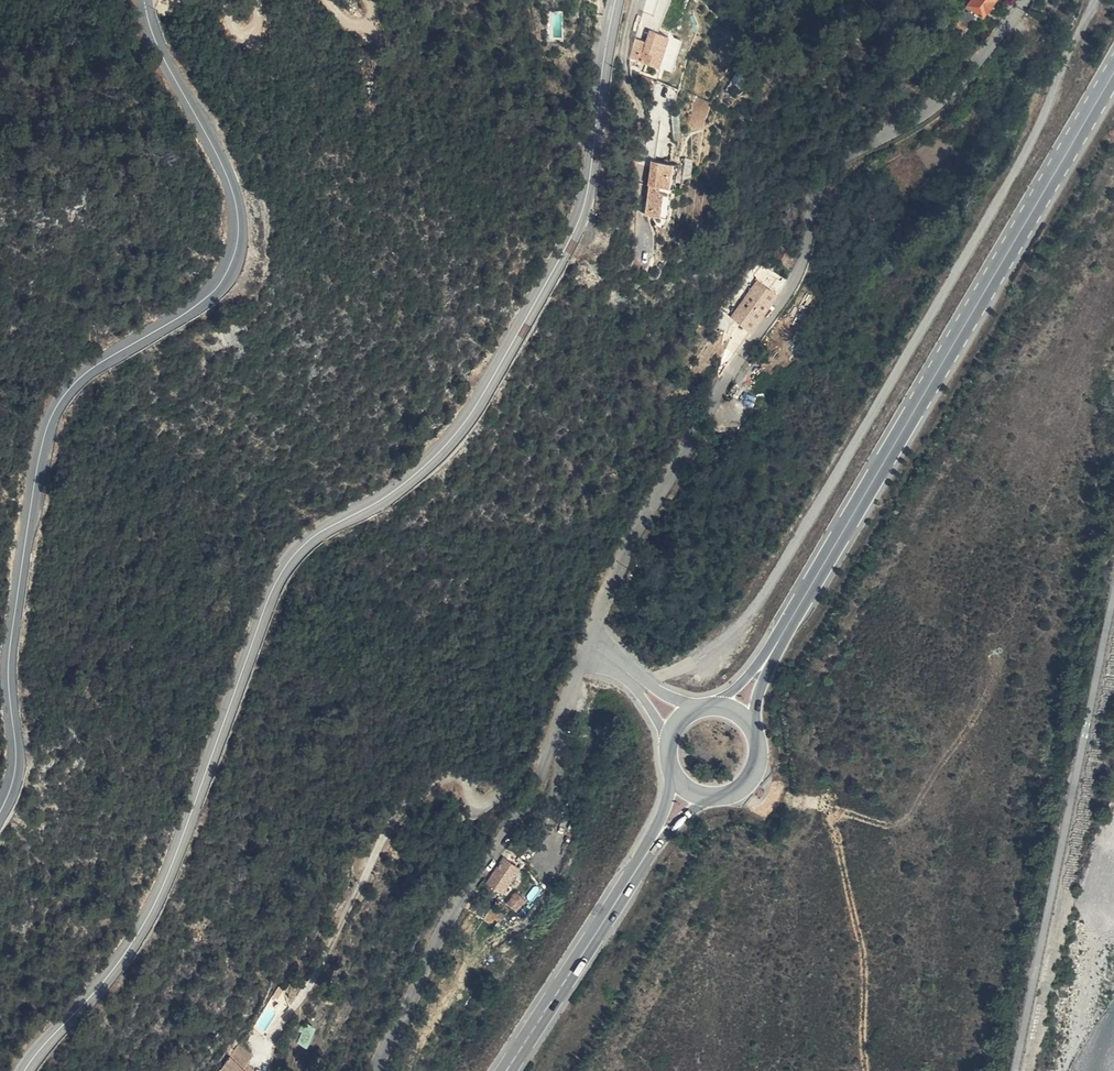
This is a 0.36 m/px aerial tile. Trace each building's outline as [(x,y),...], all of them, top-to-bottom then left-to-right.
[(974,9),(980,13),(991,0),(967,0),(965,2),(970,6),(974,9)] [(962,30),(965,26),(956,20),(954,23),(962,30)] [(648,30),(644,42),(635,39),(628,59),(658,69),(669,37),(648,30)] [(655,154),(651,178),(662,180),(669,181),(673,182),(677,158),(673,157),(655,154)] [(681,159),(677,158),(673,182),(674,182),(677,183),(681,159)] [(662,180),(651,178),(645,208),(663,211),(667,189),(661,187),(662,180)] [(667,189),(663,211),(669,212),(674,182),(673,182),(669,181),(662,180),(661,187),(667,189)] [(772,252),(775,254),(792,264),(796,258),(799,249),(780,239),(772,252)] [(753,326),(778,289),(762,279),(738,317),(753,326)] [(506,889),(521,866),(506,857),(491,880),(506,889)] [(515,912),(525,902),(516,893),(506,902),(515,912)] [(309,1045),(315,1028),(306,1026),(301,1042),(309,1045)] [(252,1070),(245,1066),(247,1062),(252,1053),(237,1044),(222,1070),(253,1070),(252,1070)] [(245,1066),(252,1070),(255,1066),(247,1062),(245,1066)]
